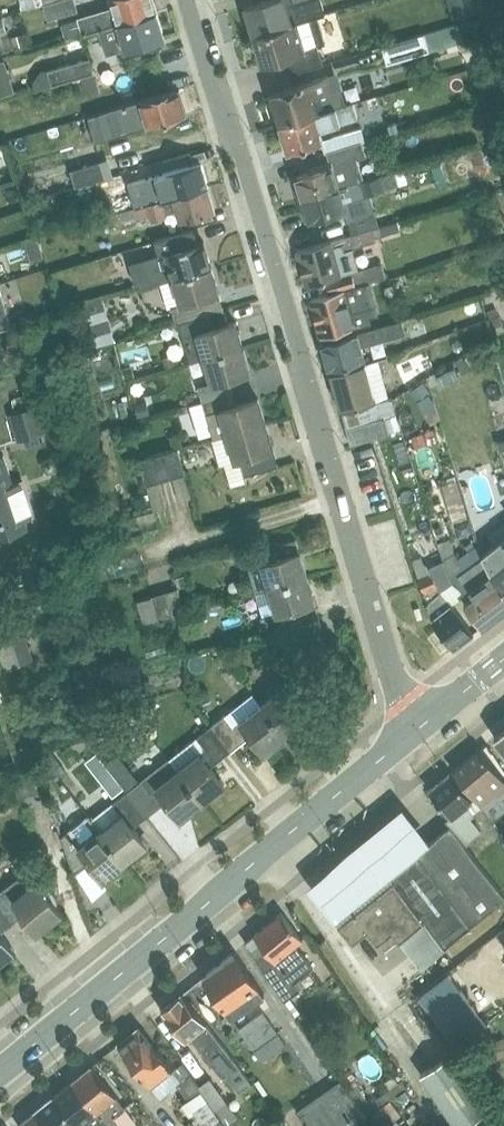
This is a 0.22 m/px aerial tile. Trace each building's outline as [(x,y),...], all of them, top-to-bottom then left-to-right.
[(42,6),(40,0),(17,0),(20,12),(42,6)] [(73,0),(66,0),(43,7),(48,22),(78,13),(73,0)] [(101,31),(156,14),(152,0),(110,0),(108,1),(111,10),(77,20),(77,22),(61,26),(66,41),(101,31)] [(254,38),(317,19),(325,16),(319,0),(274,0),(246,9),(254,38)] [(454,20),(485,10),(482,0),(447,0),(454,20)] [(120,53),(164,40),(156,14),(101,31),(106,45),(116,42),(120,53)] [(263,67),(289,60),(293,75),(323,66),(318,48),(325,46),(317,19),(254,38),(263,67)] [(464,44),(458,25),(382,48),(388,67),(464,44)] [(15,55),(27,52),(23,36),(10,40),(15,55)] [(68,84),(94,75),(90,60),(39,76),(33,85),(35,93),(68,84)] [(0,63),(0,99),(15,94),(5,62),(0,63)] [(487,69),(474,73),(479,92),(493,88),(487,69)] [(94,75),(68,84),(70,93),(97,85),(94,75)] [(271,95),(281,127),(345,107),(340,91),(337,87),(333,89),(329,77),(271,95)] [(95,145),(187,117),(179,91),(87,119),(95,145)] [(325,156),(327,155),(362,144),(365,143),(353,105),(345,107),(281,127),(289,153),(322,143),(326,154),(324,155),(325,156)] [(60,143),(56,130),(37,135),(41,148),(60,143)] [(294,182),(300,202),(379,178),(378,176),(363,180),(358,161),(367,159),(362,144),(327,155),(330,166),(310,171),(311,174),(296,178),(297,180),(294,182)] [(105,219),(119,215),(208,189),(201,165),(194,167),(191,155),(163,163),(166,175),(149,180),(151,185),(126,193),(129,203),(103,211),(105,219)] [(114,178),(109,161),(70,173),(75,189),(114,178)] [(375,213),(361,218),(356,202),(371,197),(370,195),(383,192),(379,178),(300,202),(306,222),(309,221),(310,223),(322,220),(323,224),(346,217),(351,237),(378,228),(375,213)] [(179,223),(215,213),(208,189),(119,215),(122,224),(146,218),(147,223),(167,218),(166,214),(176,211),(179,223)] [(328,297),(370,285),(386,280),(382,266),(359,273),(352,250),(376,243),(375,241),(399,233),(397,223),(379,228),(378,228),(351,237),(296,253),(306,288),(324,283),(328,297)] [(38,242),(26,247),(31,263),(44,259),(38,242)] [(138,291),(160,284),(211,269),(204,244),(131,265),(138,291)] [(120,254),(92,262),(97,280),(126,272),(120,254)] [(207,318),(224,313),(211,269),(160,284),(167,310),(171,309),(176,327),(180,326),(207,318)] [(49,281),(36,285),(42,300),(55,296),(49,281)] [(321,339),(371,324),(370,320),(379,317),(370,285),(328,297),(311,302),(321,339)] [(12,330),(0,296),(0,333),(12,330)] [(100,303),(91,306),(97,326),(106,323),(100,303)] [(224,313),(207,318),(211,331),(228,326),(224,313)] [(498,315),(483,322),(490,340),(503,332),(503,329),(498,315)] [(190,364),(203,362),(243,350),(236,324),(228,326),(211,331),(207,318),(180,326),(190,364)] [(329,371),(365,362),(362,348),(405,336),(402,322),(323,345),(329,371)] [(229,382),(250,375),(243,350),(203,362),(210,385),(198,389),(202,403),(232,395),(229,382)] [(346,431),(384,419),(396,416),(391,403),(389,400),(378,362),(367,365),(365,362),(329,371),(339,410),(346,431)] [(202,403),(212,443),(266,427),(258,401),(236,407),(232,395),(202,403)] [(201,401),(188,404),(197,436),(209,433),(201,401)] [(138,420),(150,416),(145,403),(133,407),(138,420)] [(48,435),(39,406),(9,417),(17,444),(48,435)] [(384,419),(346,431),(350,448),(389,437),(384,419)] [(245,478),(278,469),(266,427),(212,443),(219,468),(224,466),(231,489),(246,485),(245,478)] [(180,504),(191,501),(183,477),(185,477),(178,453),(164,457),(172,480),(180,504)] [(172,480),(164,457),(151,461),(158,485),(172,480)] [(28,531),(26,523),(36,519),(24,484),(14,487),(4,458),(0,459),(0,541),(28,531)] [(158,485),(151,461),(139,465),(153,514),(166,510),(158,485)] [(439,481),(451,522),(465,517),(453,477),(439,481)] [(433,539),(428,523),(416,527),(422,543),(433,539)] [(82,525),(55,533),(62,553),(88,543),(82,525)] [(482,558),(489,575),(503,594),(503,540),(482,558)] [(482,558),(478,546),(458,560),(454,555),(450,541),(437,547),(442,562),(453,585),(457,587),(465,597),(461,601),(482,631),(503,614),(503,594),(489,575),(482,558)] [(250,569),(258,595),(308,580),(296,542),(266,551),(269,562),(260,565),(260,566),(250,569)] [(455,652),(474,637),(439,593),(428,569),(424,559),(413,563),(432,622),(455,652)] [(287,629),(319,619),(308,580),(258,595),(256,596),(263,621),(271,618),(275,633),(287,629)] [(177,591),(151,598),(151,600),(137,605),(144,628),(174,619),(175,624),(186,621),(177,591)] [(42,596),(26,600),(31,617),(47,613),(42,596)] [(319,619),(287,629),(291,644),(324,636),(319,619)] [(449,650),(436,634),(429,639),(442,655),(449,650)] [(0,644),(0,658),(5,673),(20,669),(11,641),(0,644)] [(67,674),(76,701),(93,696),(86,669),(67,674)] [(287,739),(308,722),(283,690),(261,707),(287,739)] [(287,739),(261,707),(238,724),(238,726),(233,730),(224,719),(210,729),(230,755),(250,740),(264,757),(287,739)] [(202,805),(224,788),(211,770),(230,755),(210,729),(168,763),(202,805)] [(494,741),(503,753),(503,733),(494,741)] [(27,748),(11,753),(16,769),(32,764),(27,748)] [(503,795),(503,783),(480,753),(453,775),(482,808),(494,799),(496,802),(503,795)] [(50,754),(40,757),(58,780),(64,774),(50,754)] [(202,805),(168,763),(140,784),(118,756),(105,766),(124,792),(127,795),(146,820),(166,805),(180,822),(202,805)] [(113,800),(124,792),(105,766),(96,757),(85,765),(113,800)] [(37,796),(31,776),(12,783),(18,802),(37,796)] [(450,829),(465,847),(481,834),(470,820),(478,813),(450,777),(429,794),(450,820),(445,823),(450,829)] [(125,865),(147,848),(133,831),(146,820),(127,795),(91,822),(125,865)] [(125,865),(91,822),(88,818),(61,839),(74,876),(89,864),(103,883),(125,865)] [(503,900),(503,895),(465,847),(450,829),(391,877),(394,880),(339,924),(353,941),(368,929),(386,949),(399,938),(422,967),(503,900)] [(63,914),(56,904),(58,903),(57,900),(55,896),(53,894),(50,892),(47,890),(47,893),(38,882),(26,891),(18,881),(0,895),(0,909),(12,925),(23,917),(33,930),(41,924),(45,928),(63,914)] [(8,957),(4,952),(12,946),(2,933),(12,925),(0,909),(0,963),(8,957)] [(296,982),(312,967),(295,945),(302,939),(281,913),(246,942),(285,1000),(301,989),(296,982)] [(232,1018),(265,994),(235,951),(203,976),(232,1018)] [(486,1024),(449,974),(420,996),(456,1045),(486,1024)] [(239,1092),(252,1083),(182,993),(162,1010),(186,1041),(191,1037),(223,1078),(227,1076),(239,1092)] [(263,1012),(239,1028),(262,1061),(285,1042),(263,1012)] [(172,1070),(140,1028),(119,1045),(161,1098),(177,1085),(188,1100),(182,1104),(198,1125),(227,1125),(199,1086),(182,1062),(172,1070)] [(487,1043),(494,1060),(503,1056),(503,1036),(487,1043)] [(453,1053),(420,1075),(455,1125),(462,1125),(490,1107),(453,1053)] [(125,1107),(92,1065),(72,1082),(108,1125),(121,1125),(113,1115),(125,1107)] [(199,1086),(227,1125),(236,1125),(233,1121),(237,1118),(210,1078),(199,1086)] [(339,1080),(296,1111),(306,1125),(355,1125),(365,1118),(339,1080)] [(406,1086),(402,1080),(369,1104),(356,1086),(349,1091),(366,1117),(406,1086)] [(72,1082),(51,1099),(72,1125),(80,1125),(86,1121),(90,1125),(108,1125),(72,1082)] [(51,1099),(35,1112),(46,1125),(72,1125),(51,1099)] [(372,1113),(382,1125),(386,1125),(401,1115),(390,1100),(372,1113)] [(35,1112),(18,1125),(19,1125),(46,1125),(35,1112)]
